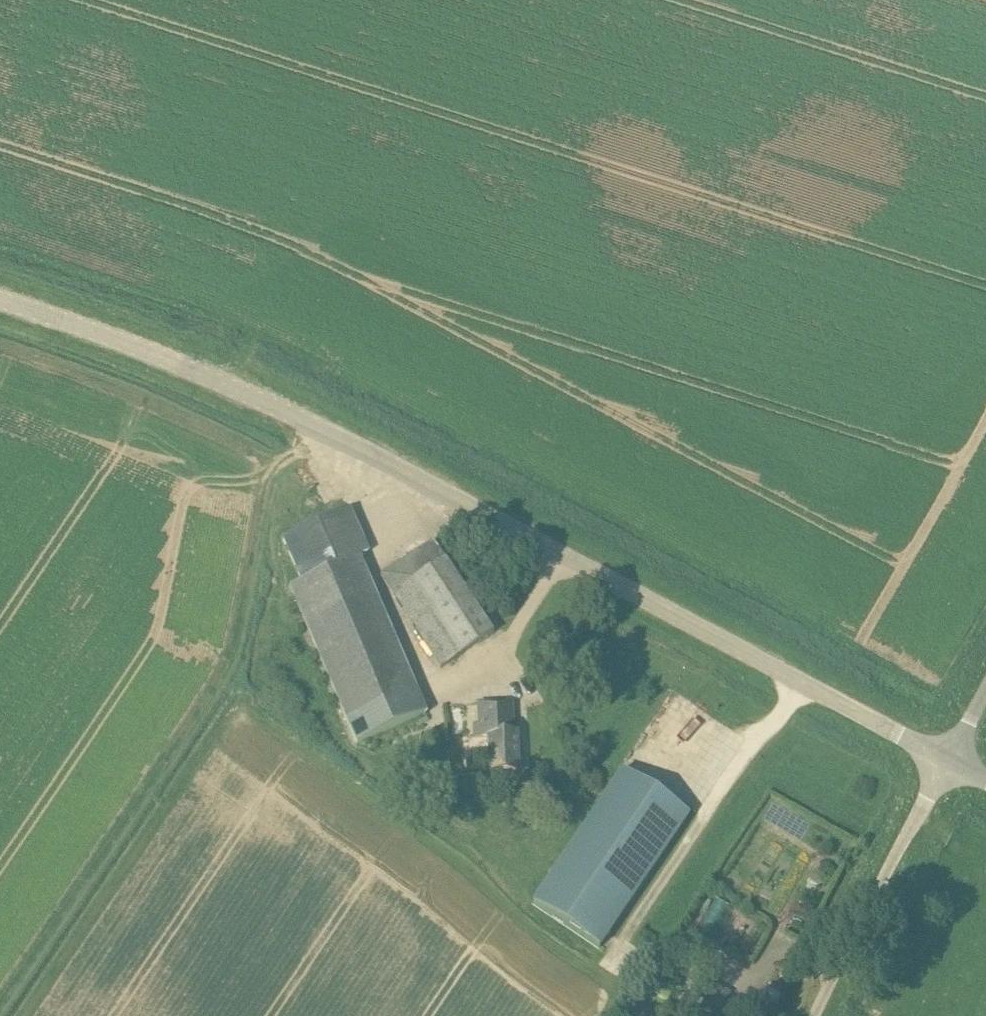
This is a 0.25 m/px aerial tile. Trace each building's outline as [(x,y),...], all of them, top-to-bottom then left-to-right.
[(290,589),(347,722),(357,744),(426,713),(359,557),(367,553),(349,510),(283,538),(303,583),(290,589)] [(493,634),(433,541),(381,575),(441,668),(493,634)] [(558,627),(549,631),(552,638),(561,635),(558,627)] [(519,772),(517,732),(514,732),(512,700),(478,701),(480,737),(487,736),(488,774),(519,772)] [(599,948),(689,815),(622,770),(532,903),(599,948)] [(458,792),(450,798),(455,804),(463,798),(458,792)]
